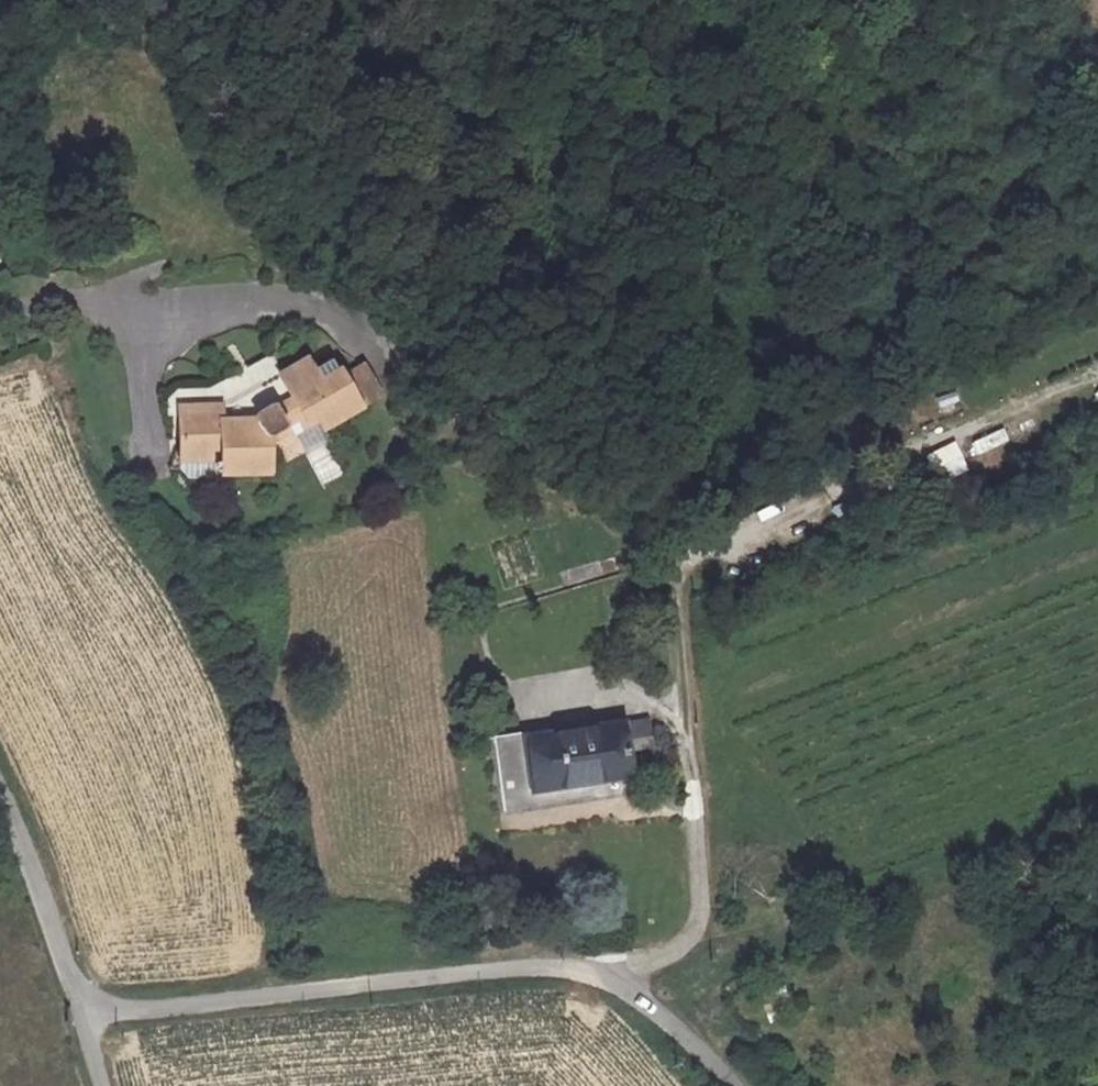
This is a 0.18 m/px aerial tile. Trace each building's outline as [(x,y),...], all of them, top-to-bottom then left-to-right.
[(243,393),(242,399),(242,413),(215,414),(214,398),(173,399),(175,452),(216,452),(217,467),(270,466),(269,461),(272,458),(320,418),(319,406),(362,400),(356,344),(335,348),(333,333),(299,339),(303,363),(262,370),(256,374),(247,384),(243,393)] [(530,740),(494,744),(502,805),(634,789),(632,772),(657,769),(655,746),(628,749),(626,736),(531,747),(530,740)]
